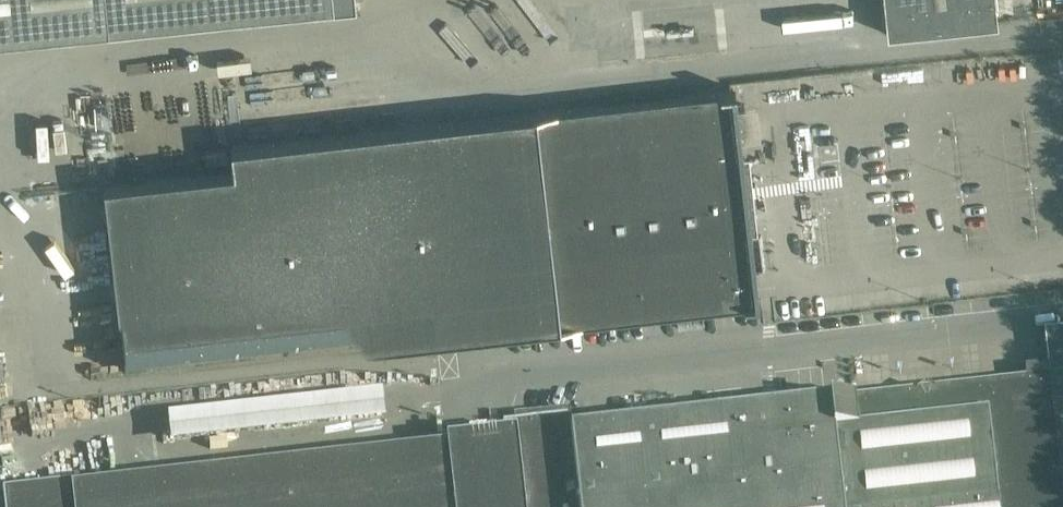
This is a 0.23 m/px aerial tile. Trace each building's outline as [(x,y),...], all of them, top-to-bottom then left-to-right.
[(108,31),(105,0),(0,0),(0,41),(108,31)] [(108,31),(139,27),(333,7),(354,5),(354,0),(105,0),(108,31)] [(887,34),(997,22),(995,0),(884,0),(887,34)] [(234,169),(104,184),(126,373),(756,301),(732,89),(231,146),(234,169)] [(1043,334),(1048,378),(1062,506),(1062,332),(1043,334)] [(841,401),(855,506),(1062,506),(1048,378),(852,400),(841,401)] [(172,443),(386,424),(383,395),(169,414),(172,443)] [(571,432),(581,506),(855,506),(841,401),(830,402),(571,432)] [(513,416),(515,436),(524,506),(581,506),(571,432),(569,410),(513,416)] [(261,499),(262,506),(524,506),(515,436),(443,444),(447,479),(261,499)] [(3,493),(4,506),(76,506),(74,485),(3,493)]
